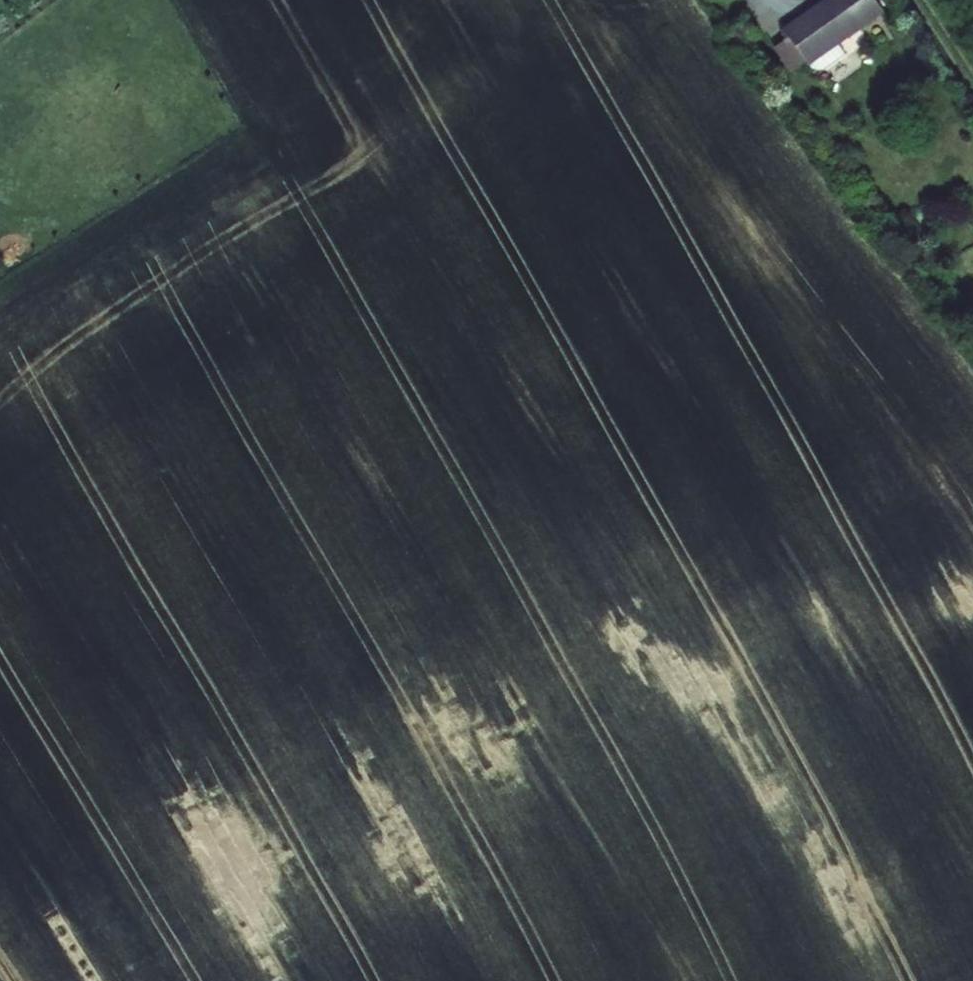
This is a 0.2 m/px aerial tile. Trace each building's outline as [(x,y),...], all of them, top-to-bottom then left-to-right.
[(784,27),(791,36),(808,61),(811,65),(840,44),(886,12),(878,0),(823,0),(784,27)] [(808,61),(791,36),(775,47),(793,73),(808,61)] [(840,44),(811,65),(813,69),(819,70),(824,70),(847,54),(840,44)]
